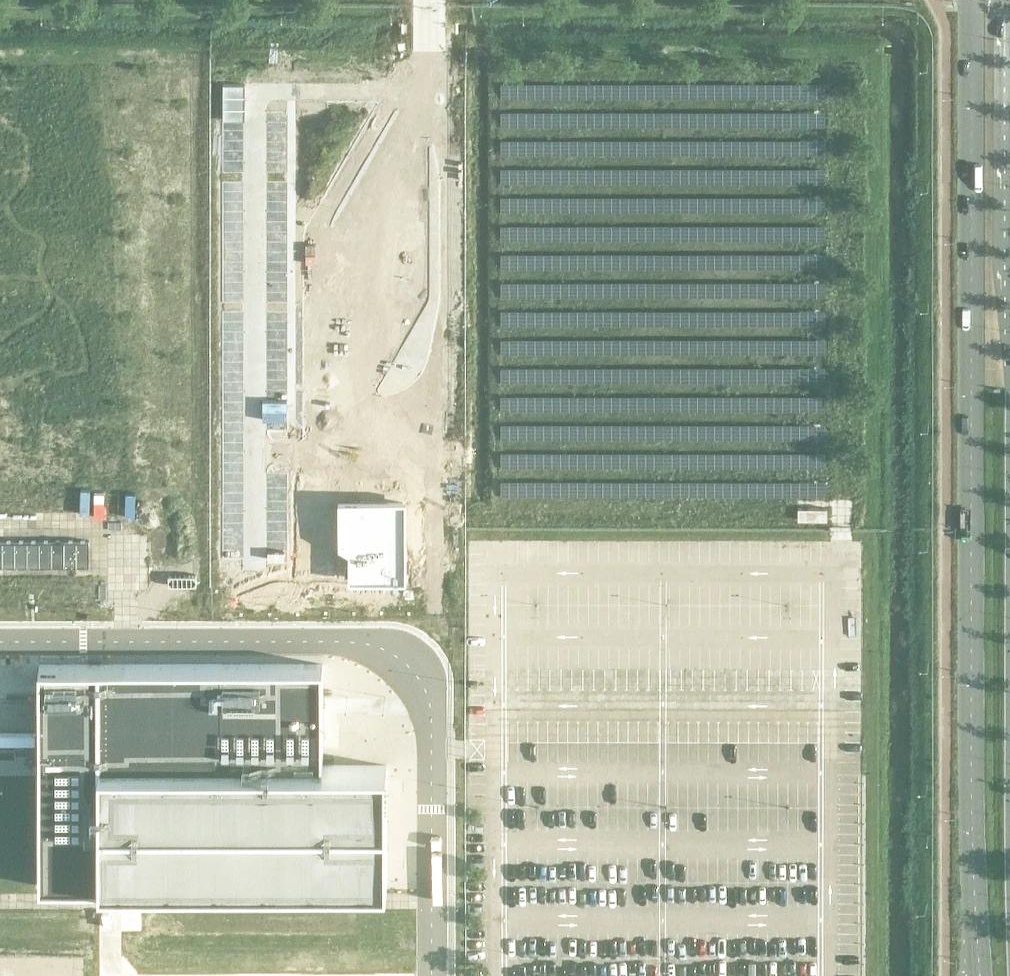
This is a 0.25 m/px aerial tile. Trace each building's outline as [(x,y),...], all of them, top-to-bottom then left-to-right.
[(402,495),(336,494),(336,544),(348,550),(348,575),(403,576),(402,495)] [(325,767),(325,754),(325,668),(39,668),(39,889),(109,888),(389,887),(389,767),(325,767)]
